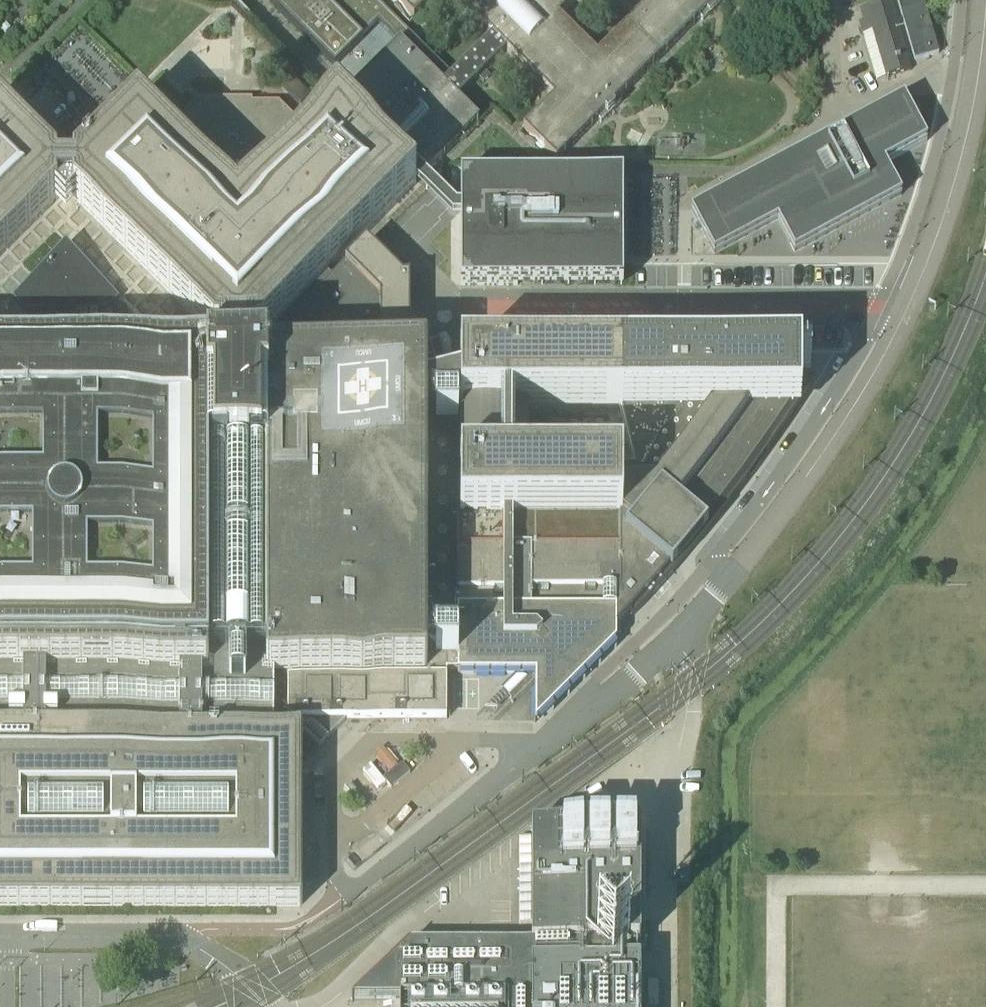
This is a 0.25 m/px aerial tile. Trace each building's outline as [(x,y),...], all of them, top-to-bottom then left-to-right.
[(110,907),(289,907),(301,907),(303,905),(303,763),(303,733),(305,731),(319,746),(323,743),(329,737),(345,720),(447,720),(447,671),(457,671),(457,675),(460,675),(460,674),(516,675),(501,689),(503,692),(506,695),(508,697),(511,699),(535,675),(535,721),(534,722),(535,724),(555,704),(560,699),(570,688),(575,683),(586,673),(591,668),(601,657),(606,652),(617,642),(617,626),(633,610),(634,619),(643,609),(675,572),(687,558),(703,539),(725,511),(749,480),(761,463),(768,452),(777,439),(784,429),(792,417),(799,407),(814,382),(813,381),(812,381),(810,380),(800,373),(800,366),(800,359),(800,356),(792,356),(708,356),(705,356),(688,356),(672,356),(669,356),(622,356),(460,356),(460,383),(454,385),(453,382),(447,384),(447,383),(427,388),(427,358),(425,356),(362,356),(362,349),(380,349),(409,348),(410,348),(410,346),(410,327),(410,279),(408,279),(402,279),(382,259),(367,244),(366,244),(345,264),(333,277),(328,272),(385,215),(393,207),(414,185),(417,183),(426,174),(462,138),(479,121),(479,120),(458,99),(506,50),(554,99),(523,129),(527,133),(539,145),(546,152),(556,162),(598,120),(601,123),(622,102),(619,99),(700,19),(703,21),(724,0),(723,0),(653,0),(597,55),(559,17),(576,0),(455,0),(493,37),(451,78),(449,80),(390,17),(374,0),(267,0),(334,67),(335,68),(343,60),(363,39),(362,38),(377,23),(378,22),(399,43),(383,59),(347,95),(361,110),(353,118),(339,103),(338,102),(336,102),(246,13),(236,2),(232,6),(208,31),(138,100),(140,102),(137,102),(73,166),(73,171),(66,171),(59,171),(59,166),(0,107),(0,256),(59,198),(59,192),(65,192),(73,192),(73,198),(214,338),(219,338),(219,356),(143,356),(73,356),(73,320),(82,311),(107,311),(119,299),(66,245),(13,299),(25,311),(49,311),(59,321),(59,356),(0,356),(0,907),(110,907)] [(398,4),(399,4),(411,16),(414,19),(433,0),(394,0),(398,4)] [(915,61),(939,54),(923,0),(897,0),(915,61)] [(859,10),(862,22),(859,23),(876,81),(911,71),(890,1),(867,8),(859,10)] [(1,30),(6,35),(11,31),(6,26),(1,30)] [(67,95),(69,105),(76,104),(75,93),(67,95)] [(885,164),(927,142),(904,98),(691,211),(714,255),(777,221),(795,253),(902,196),(885,164)] [(461,176),(461,205),(461,286),(623,286),(623,266),(623,265),(623,262),(623,176),(559,176),(461,176)] [(640,923),(640,827),(560,827),(559,827),(533,827),(531,828),(531,837),(531,867),(531,925),(531,944),(411,944),(412,943),(410,942),(350,1001),(352,1003),(354,1001),(374,1001),(391,1001),(400,1001),(400,1006),(640,1006),(640,961),(630,961),(621,961),(614,961),(614,959),(626,948),(630,948),(630,945),(640,945),(640,923)] [(646,1006),(660,1006),(660,979),(646,979),(646,1006)]
